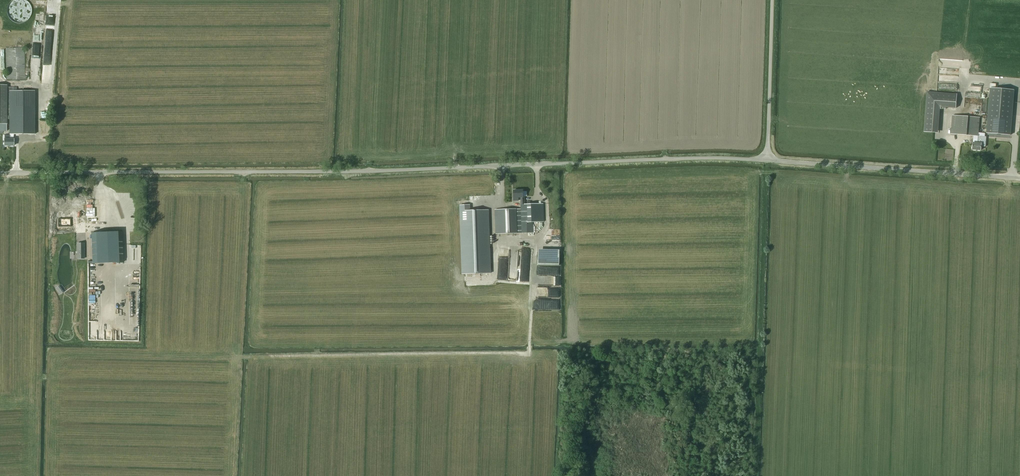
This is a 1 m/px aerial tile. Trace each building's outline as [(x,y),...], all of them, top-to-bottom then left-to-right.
[(27,0),(16,0),(10,1),(15,21),(31,18),(27,0)] [(25,48),(5,48),(6,81),(25,81),(25,48)] [(5,134),(10,134),(10,139),(4,139),(4,146),(14,146),(14,139),(14,134),(27,134),(35,134),(35,116),(28,116),(28,115),(36,114),(36,103),(39,103),(39,94),(36,94),(36,91),(30,91),(30,94),(24,94),(24,100),(20,100),(7,100),(7,85),(0,85),(0,124),(6,124),(6,120),(9,120),(9,131),(5,131),(5,134)] [(987,133),(1011,135),(1014,90),(990,88),(987,133)] [(924,132),(934,133),(936,107),(956,108),(957,94),(927,92),(924,132)] [(975,136),(974,143),(973,143),(973,149),(981,150),(981,146),(986,147),(987,137),(983,136),(983,133),(979,133),(980,118),(952,115),(951,134),(967,135),(975,136)] [(513,191),(514,197),(514,200),(518,200),(518,197),(520,197),(521,209),(517,209),(517,208),(495,210),(495,234),(517,233),(533,233),(532,222),(544,222),(543,203),(527,204),(525,204),(525,196),(523,196),(523,190),(513,191)] [(460,205),(462,249),(489,248),(488,209),(469,210),(469,204),(460,205)] [(70,216),(58,216),(58,224),(70,224),(70,216)] [(93,263),(123,262),(122,232),(92,233),(93,263)] [(559,250),(538,249),(538,265),(559,265),(559,250)] [(85,286),(94,286),(94,298),(101,298),(102,281),(86,280),(85,286)]
